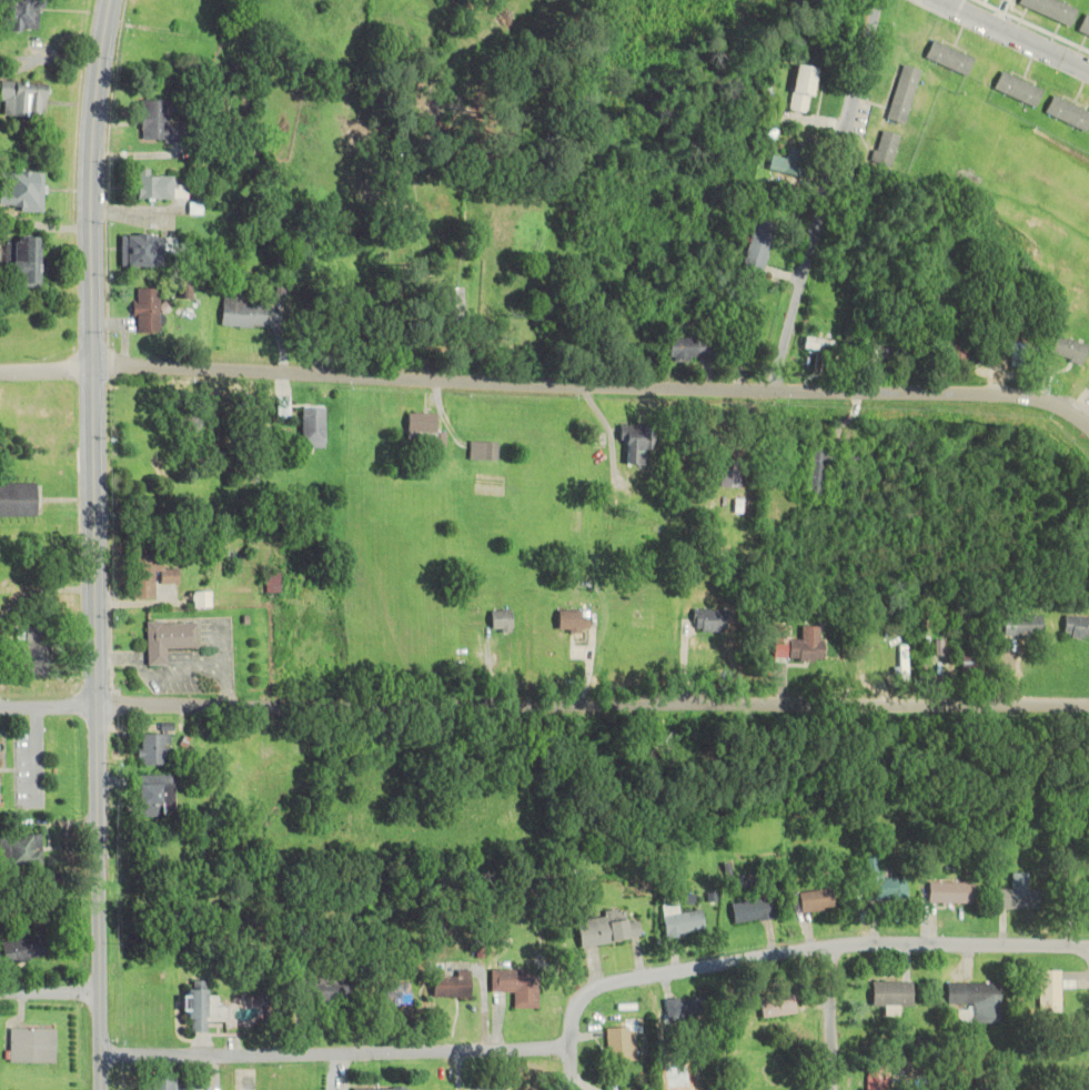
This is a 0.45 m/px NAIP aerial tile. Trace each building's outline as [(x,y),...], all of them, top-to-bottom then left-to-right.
[(37,0),(0,0),(0,30),(37,30),(37,0)] [(1053,0),(1017,0),(1016,4),(1066,28),(1075,10),(1053,0)] [(1088,39),(1088,17),(1082,14),(1074,33),(1088,39)] [(923,57),(964,77),(973,60),(932,40),(923,57)] [(816,72),(796,65),(782,108),(802,115),(816,72)] [(883,119),(902,125),(919,71),(900,65),(883,119)] [(990,93),(1034,105),(1039,87),(996,74),(990,93)] [(0,83),(0,117),(39,118),(40,83),(0,83)] [(1084,132),(1088,122),(1088,114),(1051,94),(1042,111),(1084,132)] [(187,142),(187,124),(164,124),(164,100),(137,100),(137,142),(187,142)] [(869,162),(888,168),(899,137),(880,130),(869,162)] [(782,159),(769,155),(764,169),(797,180),(806,153),(786,147),(782,159)] [(749,179),(755,162),(739,157),(733,173),(749,179)] [(184,185),(168,185),(168,176),(146,176),(146,169),(133,169),(133,198),(184,199),(184,185)] [(37,211),(37,172),(0,172),(0,211),(37,211)] [(772,225),(752,219),(739,270),(759,275),(772,225)] [(117,268),(174,268),(174,235),(117,235),(117,268)] [(37,237),(4,237),(4,287),(37,287),(37,237)] [(217,324),(260,330),(263,306),(241,303),(243,290),(221,287),(217,324)] [(157,289),(133,289),(133,332),(157,333),(157,289)] [(1048,355),(1080,366),(1087,346),(1055,335),(1048,355)] [(828,378),(833,341),(801,337),(799,349),(813,351),(809,376),(828,378)] [(704,339),(665,339),(665,359),(704,359),(704,339)] [(909,342),(864,342),(864,366),(909,366),(909,342)] [(947,342),(947,367),(966,367),(966,342),(947,342)] [(299,407),(299,448),(322,448),(322,407),(299,407)] [(432,447),(442,448),(443,433),(432,433),(434,415),(404,413),(402,439),(432,440),(432,447)] [(649,451),(649,426),(616,426),(616,443),(623,443),(623,466),(640,466),(640,451),(649,451)] [(494,461),(494,444),(468,444),(468,461),(494,461)] [(857,453),(806,450),(803,497),(823,498),(825,465),(856,467),(857,453)] [(737,488),(737,460),(715,460),(715,488),(737,488)] [(34,514),(0,516),(0,487),(33,486),(34,514)] [(1077,537),(1088,549),(1088,525),(1077,537)] [(128,554),(129,600),(153,600),(153,585),(176,585),(175,569),(158,569),(158,554),(128,554)] [(205,608),(205,593),(188,593),(188,609),(205,608)] [(725,610),(691,610),(691,632),(725,632),(725,610)] [(487,611),(487,632),(510,632),(510,611),(487,611)] [(1061,616),(1061,638),(1088,639),(1088,617),(1061,616)] [(1002,637),(1040,637),(1040,617),(1002,617),(1002,637)] [(143,624),(144,666),(163,666),(163,649),(194,649),(193,623),(143,624)] [(820,627),(800,626),(799,640),(784,640),(783,662),(819,662),(820,627)] [(40,661),(40,628),(21,628),(21,661),(40,661)] [(135,735),(135,766),(161,766),(161,735),(135,735)] [(133,817),(164,817),(164,776),(133,776),(133,817)] [(37,867),(37,837),(0,837),(0,867),(37,867)] [(866,904),(905,900),(903,878),(877,880),(875,859),(862,860),(866,904)] [(971,884),(926,884),(926,904),(971,904),(971,884)] [(831,909),(827,889),(793,896),(797,915),(831,909)] [(1055,889),(1055,911),(1088,911),(1088,889),(1055,889)] [(1034,890),(995,890),(995,911),(1034,911),(1034,890)] [(726,903),(728,923),(767,922),(766,901),(726,903)] [(673,914),(673,904),(657,905),(659,937),(699,935),(697,912),(673,914)] [(636,939),(634,920),(621,922),(620,913),(572,920),(576,947),(636,939)] [(40,959),(37,937),(0,942),(0,955),(2,966),(40,959)] [(466,971),(452,971),(452,978),(427,978),(427,998),(466,998),(466,971)] [(487,993),(509,993),(509,1009),(534,1009),(534,971),(487,971),(487,993)] [(1058,972),(1037,972),(1037,1016),(1058,1016),(1058,972)] [(288,979),(288,1005),(347,1005),(347,979),(288,979)] [(871,1008),(909,1008),(909,983),(871,983),(871,1008)] [(944,1005),(969,1005),(969,1024),(997,1024),(998,985),(945,984),(944,1005)] [(377,990),(375,1007),(398,1009),(400,992),(377,990)] [(187,1033),(203,1033),(203,1022),(224,1022),(224,1007),(216,1007),(216,993),(177,993),(177,1015),(187,1015),(187,1033)] [(758,1019),(794,1016),(792,996),(757,999),(758,1019)] [(702,1019),(702,1000),(662,1000),(662,1019),(702,1019)] [(52,1029),(8,1029),(8,1063),(52,1063),(52,1029)] [(604,1029),(604,1063),(628,1063),(628,1053),(632,1053),(632,1029),(604,1029)] [(865,1089),(885,1089),(885,1068),(865,1068),(865,1089)] [(194,1083),(170,1083),(170,1077),(144,1077),(144,1087),(136,1088),(137,1089),(194,1089),(194,1083)]
